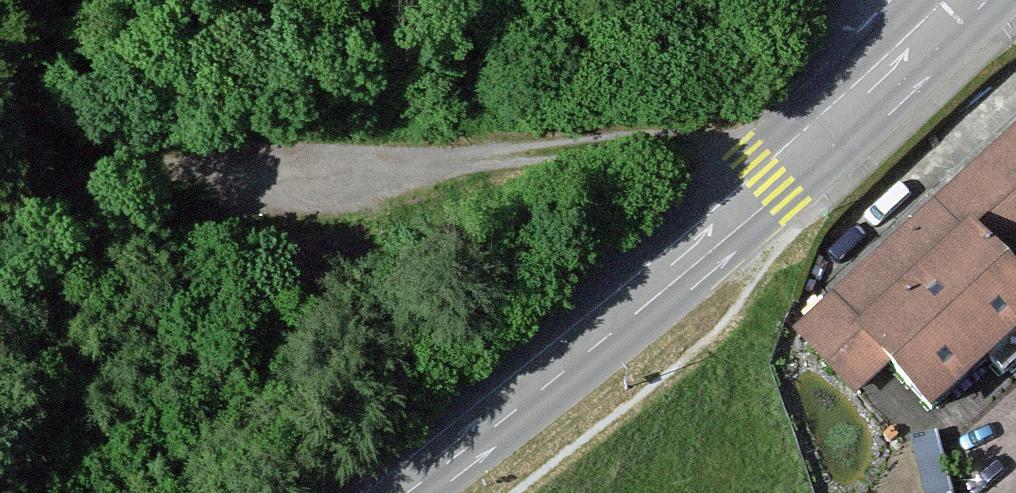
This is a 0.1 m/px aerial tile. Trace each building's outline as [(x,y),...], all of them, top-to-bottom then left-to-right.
[(793,339),(855,408),(889,378),(931,425),(1015,349),(1015,140),(793,339)]
